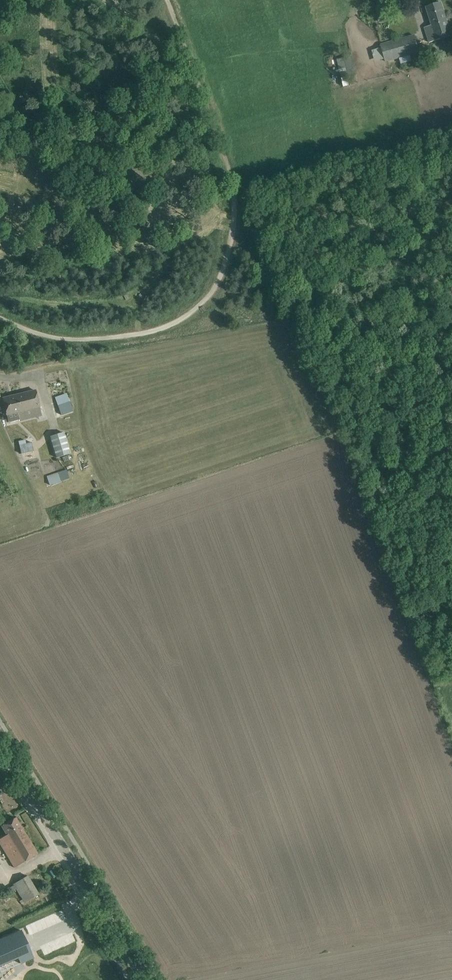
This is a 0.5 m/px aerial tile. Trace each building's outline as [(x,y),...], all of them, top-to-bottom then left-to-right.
[(428,43),(442,38),(451,35),(440,2),(425,6),(431,25),(423,27),(428,43)] [(408,38),(381,45),(385,62),(412,55),(408,38)] [(36,390),(3,398),(6,414),(8,422),(19,420),(41,414),(36,390)] [(69,401),(67,394),(55,398),(58,405),(69,401)] [(64,432),(50,436),(57,457),(70,453),(64,432)] [(18,441),(21,454),(34,451),(32,442),(26,443),(25,440),(18,441)] [(69,478),(66,470),(47,477),(49,485),(69,478)] [(29,859),(37,854),(16,817),(1,826),(7,835),(0,839),(0,845),(14,868),(29,859)] [(11,892),(16,889),(23,900),(20,902),(21,905),(39,894),(27,876),(13,884),(14,885),(9,888),(11,892)] [(33,957),(23,934),(10,939),(11,941),(0,946),(0,972),(33,957)]
